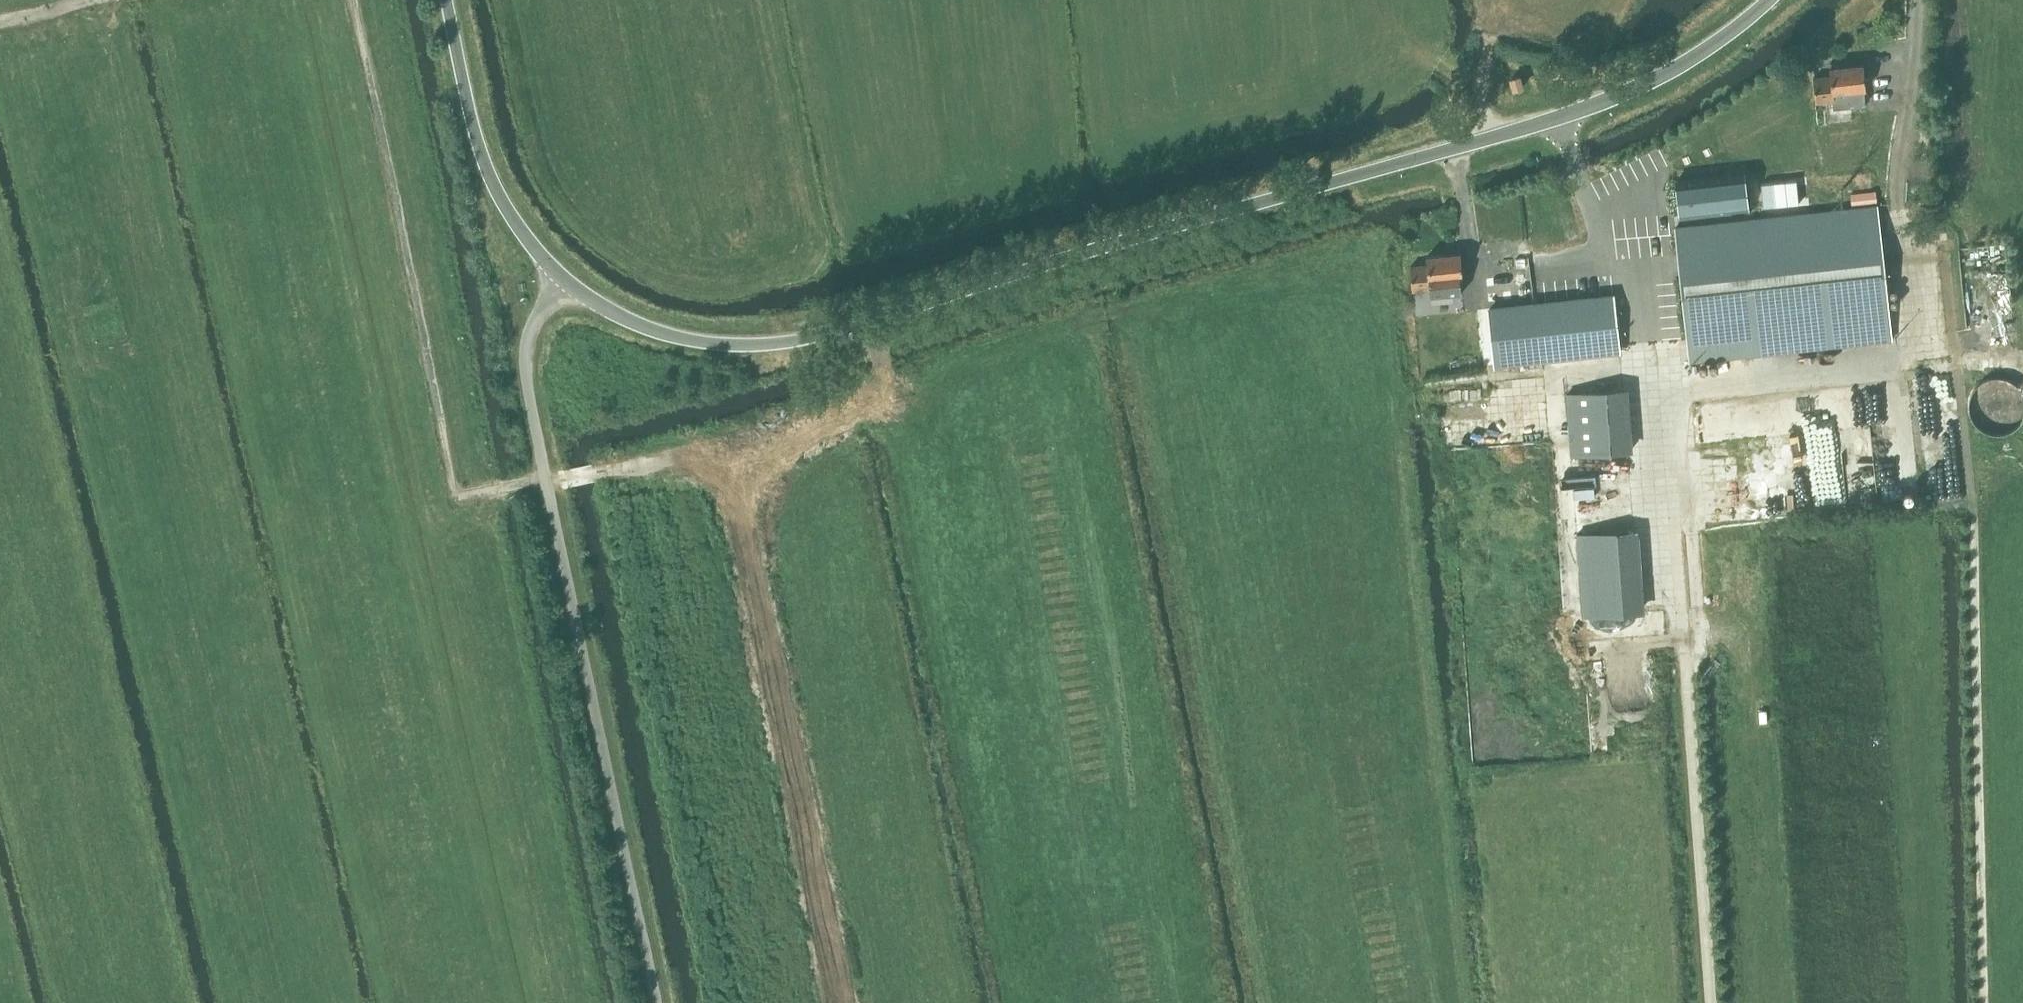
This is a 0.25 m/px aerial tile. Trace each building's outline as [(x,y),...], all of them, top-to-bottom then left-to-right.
[(1830,75),(1813,78),(1815,102),(1834,100),(1834,107),(1850,106),(1864,104),(1863,89),(1865,89),(1863,64),(1829,67),(1830,75)] [(1515,88),(1523,86),(1519,75),(1511,78),(1515,88)] [(1680,216),(1748,209),(1745,173),(1677,180),(1680,216)] [(1690,361),(1892,339),(1877,205),(1675,227),(1690,361)] [(1427,263),(1410,264),(1412,289),(1430,288),(1430,295),(1461,293),(1460,277),(1462,277),(1460,252),(1427,255),(1427,263)] [(1492,309),(1490,309),(1496,363),(1496,365),(1540,360),(1558,358),(1620,351),(1613,295),(1534,304),(1492,309)] [(2022,412),(2022,407),(2022,401),(2021,396),(2018,391),(2015,387),(2011,384),(2006,381),(2001,380),(1996,379),(1990,380),(1985,381),(1981,384),(1976,387),(1973,391),(1970,396),(1969,401),(1968,406),(1969,412),(1970,417),(1973,422),(1976,426),(1980,429),(1985,432),(1990,433),(1995,434),(2001,433),(2006,432),(2011,429),(2015,426),(2018,422),(2021,417),(2022,412)] [(1629,388),(1565,393),(1570,457),(1634,452),(1629,388)] [(1582,618),(1646,614),(1640,532),(1616,534),(1616,532),(1576,534),(1582,618)]
